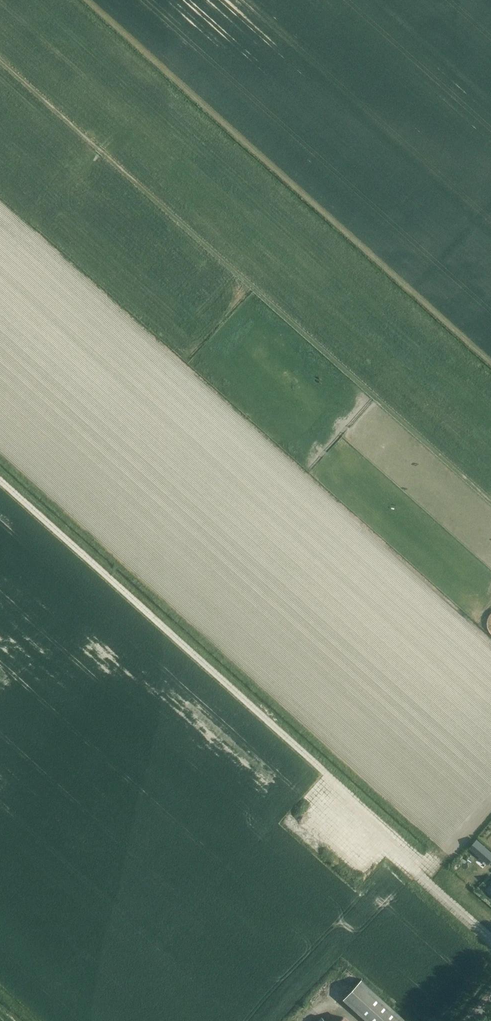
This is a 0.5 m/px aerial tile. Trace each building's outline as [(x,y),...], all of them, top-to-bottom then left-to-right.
[(361,979),(343,998),(358,1011),(357,1011),(368,1020),(405,1020),(406,1019),(362,978),(361,979)]
